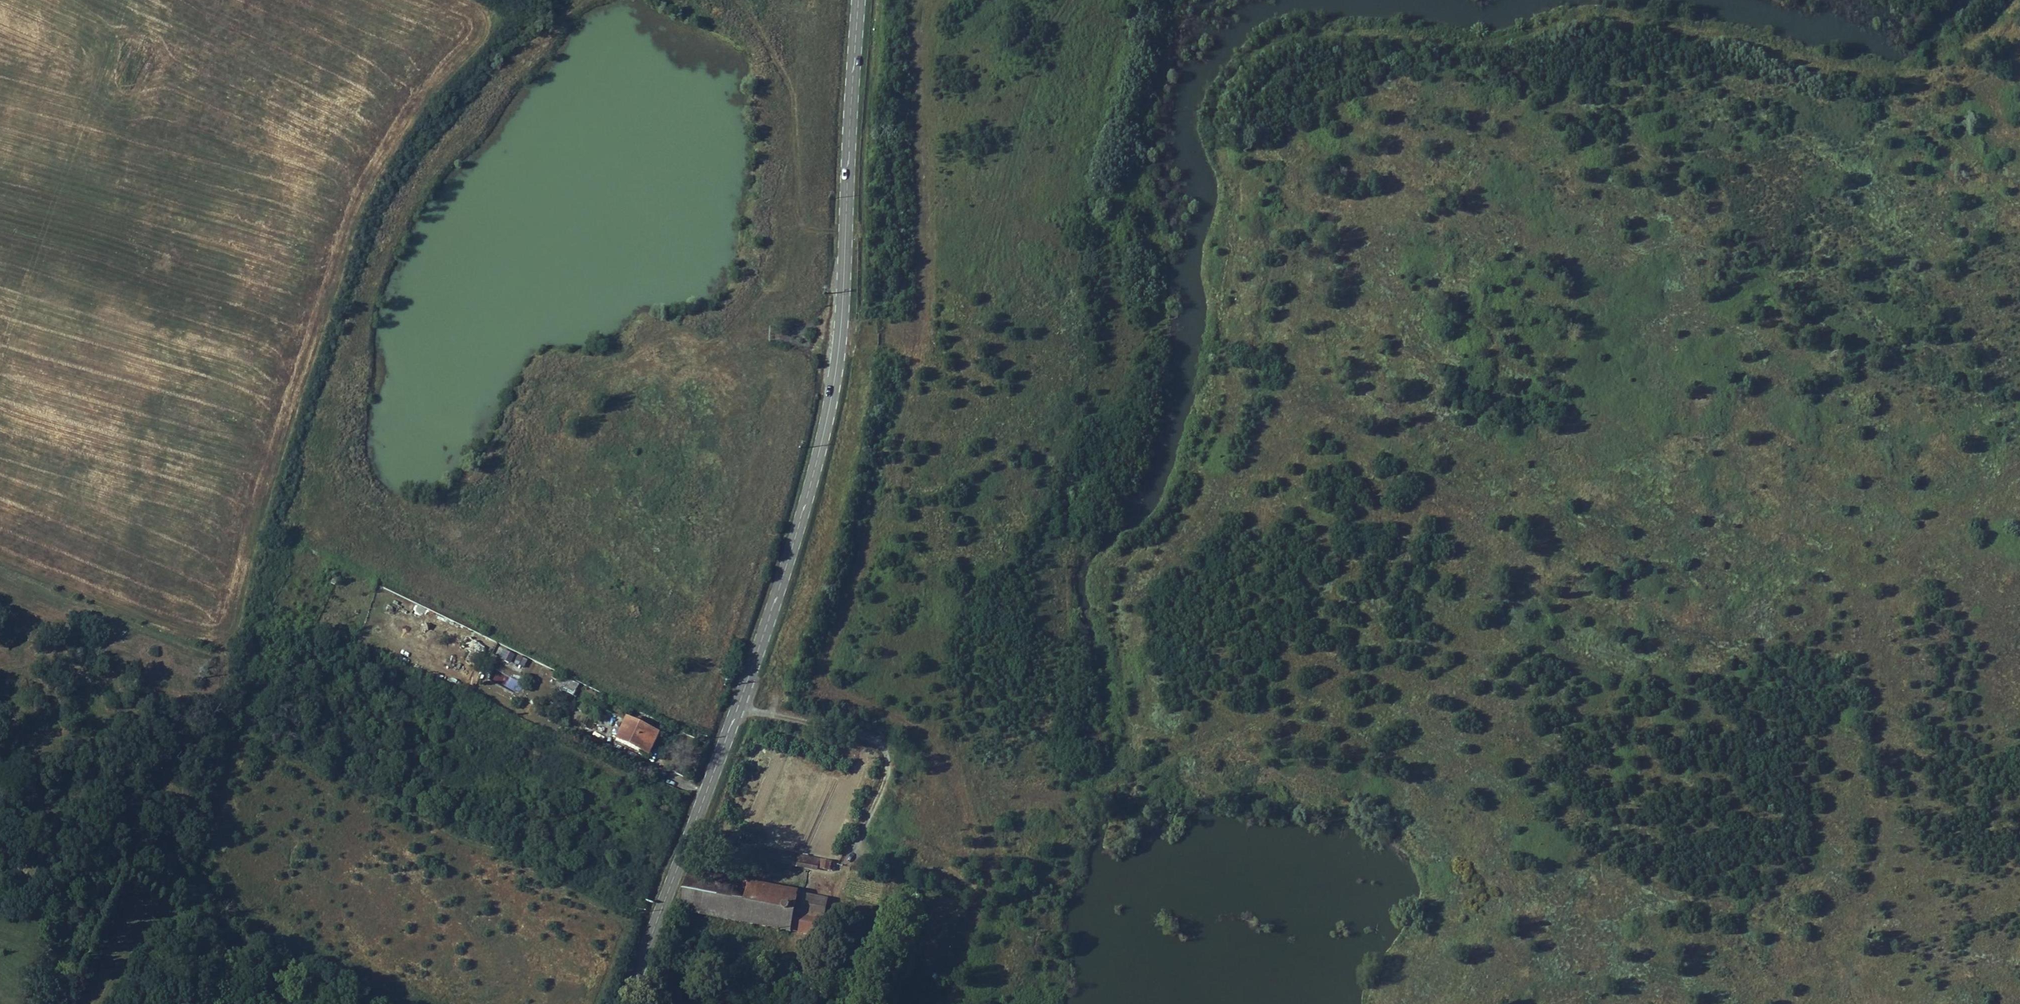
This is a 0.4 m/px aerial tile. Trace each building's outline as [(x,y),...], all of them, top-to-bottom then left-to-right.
[(483,653),(484,643),(470,641),(469,651),(483,653)] [(503,649),(499,659),(510,664),(514,653),(503,649)] [(522,669),(527,658),(515,654),(511,665),(522,669)] [(489,678),(517,691),(522,681),(494,668),(489,678)] [(561,676),(560,677),(558,680),(555,688),(572,695),(575,688),(568,686),(570,681),(561,676)] [(616,740),(642,752),(646,741),(651,743),(655,733),(626,720),(616,740)] [(646,753),(651,743),(646,741),(642,752),(646,753)] [(833,863),(821,861),(819,868),(832,871),(833,863)] [(688,871),(675,908),(684,910),(713,916),(712,921),(716,921),(717,917),(725,918),(790,932),(791,930),(820,936),(827,900),(797,895),(798,892),(688,871)] [(716,924),(723,925),(725,918),(717,917),(716,921),(716,924)]
